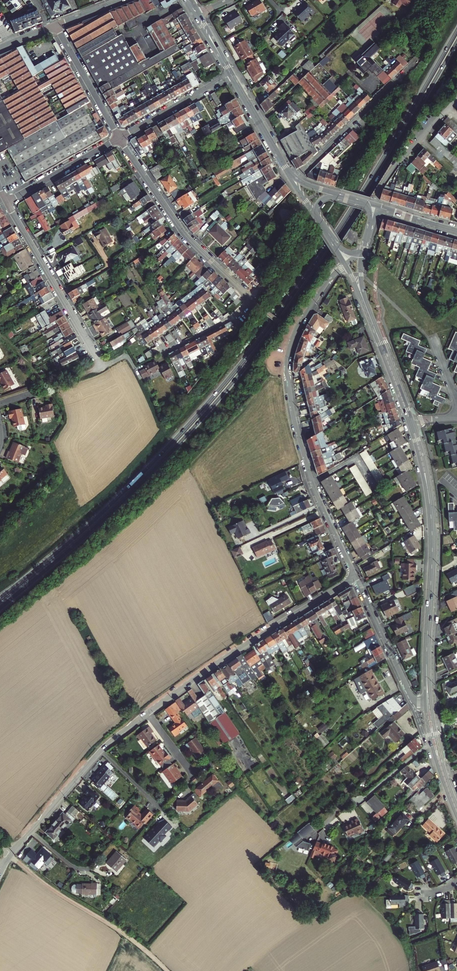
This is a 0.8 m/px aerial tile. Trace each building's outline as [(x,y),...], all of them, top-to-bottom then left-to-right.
[(18,0),(0,0),(11,15),(23,6),(18,0)] [(47,0),(53,10),(59,7),(61,10),(69,6),(65,0),(48,0),(47,0)] [(150,0),(140,0),(66,29),(103,95),(120,85),(132,78),(133,78),(137,75),(142,73),(148,70),(153,67),(158,64),(162,61),(168,58),(180,51),(177,46),(176,44),(174,41),(171,36),(168,31),(167,29),(165,26),(163,23),(162,20),(147,29),(161,54),(155,58),(154,56),(151,58),(152,59),(146,63),(135,44),(130,46),(128,44),(125,46),(116,29),(120,27),(123,32),(126,31),(127,32),(135,28),(131,20),(142,14),(143,15),(153,9),(153,8),(154,7),(150,0)] [(163,8),(165,9),(178,1),(178,0),(167,0),(165,1),(160,4),(163,8)] [(246,6),(251,15),(253,16),(259,12),(261,12),(266,10),(260,0),(257,0),(253,2),(254,3),(251,4),(250,4),(246,6)] [(298,8),(293,12),(297,17),(298,18),(301,21),(303,21),(309,15),(310,15),(314,11),(305,2),(300,6),(301,7),(299,10),(298,8)] [(37,8),(10,19),(16,33),(43,22),(37,8)] [(175,20),(186,14),(183,8),(162,20),(163,23),(170,19),(173,17),(175,20)] [(229,16),(224,19),(229,28),(242,20),(237,10),(231,14),(231,15),(229,16)] [(176,27),(189,19),(186,14),(175,20),(165,26),(167,29),(175,24),(176,27)] [(179,32),(192,24),(189,19),(176,27),(179,32)] [(287,37),(288,40),(293,35),(287,28),(288,28),(284,22),(278,27),(281,31),(277,34),(277,33),(276,34),(272,37),(279,44),(287,37)] [(182,37),(195,30),(192,24),(179,32),(182,37)] [(185,42),(198,34),(195,30),(182,37),(185,42)] [(186,48),(201,40),(198,34),(185,42),(187,46),(186,47),(186,48)] [(185,53),(191,49),(192,52),(204,45),(201,40),(186,48),(183,49),(185,53)] [(53,44),(54,44),(56,49),(59,53),(62,51),(57,42),(53,44)] [(239,55),(242,61),(254,54),(251,49),(249,49),(245,42),(243,42),(240,43),(234,47),(237,51),(238,52),(239,54),(239,55)] [(193,63),(195,61),(199,59),(209,53),(204,45),(192,52),(185,55),(188,61),(191,60),(193,63)] [(378,52),(380,50),(375,45),(362,57),(361,56),(355,62),(361,68),(361,67),(371,58),(378,52)] [(23,46),(17,48),(32,76),(39,72),(36,66),(36,65),(34,66),(23,46)] [(32,76),(17,48),(0,56),(20,91),(3,100),(25,139),(56,122),(57,121),(53,113),(48,103),(45,99),(42,94),(40,90),(37,85),(32,76)] [(199,59),(205,70),(215,64),(209,53),(199,59)] [(56,55),(36,66),(39,72),(43,70),(59,61),(56,55)] [(0,56),(0,75),(2,79),(10,75),(0,56)] [(398,73),(408,63),(401,56),(397,60),(394,57),(392,59),(394,60),(391,63),(388,59),(386,61),(389,64),(392,67),(398,73)] [(71,67),(65,57),(59,61),(43,70),(48,79),(71,67)] [(323,68),(331,61),(327,57),(320,64),(323,68)] [(361,67),(367,74),(370,71),(374,75),(376,73),(382,79),(387,75),(386,73),(371,58),(361,67)] [(256,59),(246,65),(250,71),(249,72),(252,78),(259,74),(263,72),(256,59)] [(304,66),(310,72),(316,66),(310,60),(304,66)] [(195,61),(193,63),(190,64),(195,72),(199,69),(195,61)] [(190,63),(181,68),(186,78),(192,88),(199,85),(193,74),(195,73),(195,72),(190,64),(190,63)] [(77,77),(71,67),(48,79),(37,85),(40,90),(52,83),(54,88),(58,87),(77,77)] [(361,68),(359,70),(365,76),(367,74),(361,67),(361,68)] [(391,79),(398,73),(392,67),(386,73),(387,75),(391,79)] [(179,71),(177,73),(179,77),(187,91),(192,88),(186,78),(184,79),(179,71)] [(315,76),(311,72),(308,75),(301,82),(299,83),(303,87),(315,76)] [(301,82),(294,75),(290,79),(297,85),(299,83),(301,82)] [(387,84),(391,79),(387,75),(382,79),(387,84)] [(317,102),(320,106),(323,103),(327,99),(332,95),(323,85),(315,76),(303,87),(317,102)] [(79,82),(77,77),(58,87),(61,91),(79,82)] [(187,91),(179,77),(173,80),(181,95),(187,91)] [(277,86),(269,78),(262,85),(269,93),(277,86)] [(170,81),(170,82),(168,83),(176,97),(181,95),(173,80),(172,79),(170,81)] [(338,89),(329,80),(323,85),(332,95),(333,94),(338,89)] [(82,87),(79,82),(61,91),(63,96),(82,87)] [(176,97),(168,83),(163,86),(171,100),(176,97)] [(158,84),(156,86),(158,89),(166,103),(171,100),(163,86),(160,88),(158,84)] [(115,93),(122,89),(120,85),(103,95),(106,101),(116,95),(115,93)] [(147,86),(144,88),(148,95),(156,109),(161,106),(153,92),(151,93),(147,86)] [(282,92),(285,89),(283,86),(261,106),(266,115),(274,107),(271,103),(279,96),(278,94),(280,93),(279,92),(281,91),(282,92)] [(88,97),(82,87),(63,96),(69,106),(88,97)] [(158,89),(154,91),(153,92),(161,106),(166,103),(158,89)] [(127,93),(125,90),(116,95),(106,101),(110,106),(116,103),(118,102),(121,100),(126,97),(125,94),(127,93)] [(219,102),(214,93),(210,95),(215,104),(219,102)] [(349,98),(345,93),(343,95),(350,102),(352,101),(349,98)] [(371,99),(365,93),(360,98),(366,104),(371,99)] [(8,149),(25,139),(3,100),(0,95),(0,154),(8,149)] [(148,95),(142,97),(144,101),(150,112),(156,109),(148,95)] [(361,110),(366,104),(360,98),(357,101),(355,98),(354,100),(350,96),(349,98),(352,101),(355,104),(361,110)] [(90,102),(88,97),(69,106),(65,107),(69,114),(73,112),(83,106),(87,104),(90,102)] [(141,101),(140,100),(139,101),(146,114),(150,112),(144,101),(143,102),(142,100),(141,101)] [(218,110),(220,114),(222,117),(240,107),(236,100),(218,110)] [(137,102),(137,103),(136,104),(142,116),(146,114),(139,101),(137,102)] [(204,110),(199,101),(195,104),(199,113),(204,110)] [(281,114),(288,123),(293,118),(296,121),(303,115),(302,114),(304,113),(302,112),(301,113),(290,101),(283,108),(285,110),(281,114)] [(319,107),(320,106),(317,102),(306,113),(308,116),(311,114),(319,107)] [(118,107),(116,103),(110,106),(121,127),(124,127),(128,124),(124,117),(122,118),(120,113),(119,114),(117,110),(119,109),(118,107)] [(134,105),(132,107),(134,110),(138,119),(142,116),(136,104),(135,103),(133,104),(134,105)] [(199,113),(195,104),(189,107),(197,121),(198,123),(201,121),(200,120),(202,118),(199,113)] [(355,115),(361,110),(355,104),(349,109),(355,115)] [(75,155),(102,139),(94,126),(83,106),(73,112),(69,114),(57,121),(56,122),(75,155)] [(127,108),(126,109),(128,113),(133,122),(138,119),(134,110),(132,111),(128,106),(127,107),(127,108)] [(197,121),(189,107),(183,110),(192,124),(197,121)] [(240,117),(244,114),(240,107),(222,117),(220,114),(218,115),(220,119),(218,120),(222,127),(226,125),(240,117)] [(123,109),(120,110),(124,117),(128,124),(133,122),(128,113),(126,114),(123,109)] [(328,112),(326,114),(332,121),(340,129),(344,125),(333,113),(328,109),(326,111),(328,112)] [(339,112),(337,109),(333,113),(344,125),(348,121),(343,115),(342,114),(339,112)] [(355,115),(349,109),(343,115),(348,121),(355,115)] [(192,124),(183,110),(179,113),(187,127),(192,124)] [(187,127),(179,113),(174,116),(182,130),(184,129),(188,135),(191,134),(187,127)] [(97,114),(93,116),(98,124),(105,137),(107,137),(108,134),(97,114)] [(182,130),(174,116),(169,118),(177,133),(182,130)] [(229,131),(231,129),(235,135),(240,132),(242,136),(246,133),(249,132),(240,117),(226,125),(228,128),(229,131)] [(177,133),(169,118),(164,121),(172,135),(175,134),(178,140),(181,138),(177,133)] [(443,123),(445,125),(455,133),(456,135),(456,126),(447,118),(443,123)] [(208,124),(207,123),(206,124),(207,126),(202,129),(206,137),(222,127),(218,120),(217,119),(208,124)] [(333,136),(340,129),(332,121),(329,125),(323,119),(319,122),(321,123),(333,136)] [(172,135),(164,121),(151,129),(160,144),(173,137),(172,135)] [(26,183),(75,155),(56,122),(25,139),(8,149),(26,183)] [(321,128),(320,130),(324,134),(329,140),(333,136),(321,123),(319,125),(319,126),(321,128)] [(105,137),(98,124),(94,126),(102,139),(105,137)] [(318,153),(317,152),(315,148),(308,137),(300,124),(296,128),(298,131),(281,142),(297,170),(306,164),(318,153)] [(228,128),(226,125),(222,127),(206,137),(208,140),(228,128)] [(438,134),(449,143),(455,149),(456,146),(456,144),(455,142),(456,140),(456,135),(455,133),(445,125),(438,134)] [(314,126),(312,128),(319,136),(323,143),(325,145),(329,140),(324,134),(322,135),(319,132),(314,126)] [(151,129),(145,132),(146,135),(152,146),(156,144),(157,145),(160,144),(151,129)] [(253,130),(249,132),(246,133),(248,137),(240,142),(242,145),(257,136),(253,130)] [(349,134),(356,141),(357,140),(359,138),(360,137),(352,131),(349,134)] [(350,145),(356,141),(349,134),(344,139),(350,145)] [(435,138),(439,142),(441,144),(444,147),(445,147),(449,143),(438,134),(434,138),(435,138)] [(152,146),(146,135),(142,137),(147,147),(150,152),(154,150),(152,146)] [(244,148),(259,140),(257,136),(242,145),(244,148)] [(315,148),(323,143),(319,136),(312,140),(310,136),(308,137),(315,148)] [(136,137),(131,140),(130,143),(140,157),(145,154),(137,140),(136,137)] [(147,147),(142,137),(137,140),(145,154),(148,152),(145,148),(147,147)] [(435,138),(430,143),(434,147),(439,142),(435,138)] [(329,165),(350,145),(344,139),(305,177),(324,184),(327,173),(329,165)] [(249,153),(262,145),(259,140),(244,148),(242,149),(244,152),(247,150),(249,153)] [(249,153),(231,163),(224,167),(214,173),(216,177),(218,181),(233,173),(231,169),(234,168),(234,169),(242,164),(242,160),(246,157),(249,163),(266,152),(262,145),(249,153)] [(417,169),(423,174),(426,170),(423,167),(426,163),(424,162),(427,158),(437,168),(440,165),(423,149),(411,163),(417,169)] [(98,167),(98,168),(104,165),(109,169),(113,167),(115,166),(117,171),(121,169),(111,151),(94,161),(98,167)] [(248,171),(270,158),(266,152),(249,163),(250,165),(241,170),(243,174),(248,171)] [(243,174),(246,179),(249,177),(269,165),(273,163),(270,158),(248,171),(243,174)] [(88,167),(87,165),(77,170),(86,187),(89,192),(93,190),(88,180),(96,175),(93,169),(98,167),(94,161),(92,162),(93,164),(88,167)] [(214,173),(224,167),(221,161),(210,168),(214,173)] [(154,168),(149,170),(152,175),(159,171),(165,168),(162,163),(158,166),(154,168)] [(417,169),(411,163),(406,169),(409,172),(412,174),(417,169)] [(257,181),(273,171),(269,165),(249,177),(251,181),(256,178),(257,181)] [(330,171),(329,173),(327,173),(324,184),(329,186),(334,169),(334,168),(331,166),(330,169),(329,171),(330,171)] [(335,187),(339,171),(334,169),(329,186),(335,187)] [(86,187),(77,170),(72,173),(77,182),(79,180),(83,189),(86,187)] [(162,176),(159,171),(152,175),(156,180),(162,176)] [(262,186),(276,177),(273,171),(257,181),(248,186),(256,200),(258,199),(266,192),(262,186)] [(77,182),(72,173),(67,176),(72,184),(74,189),(76,188),(74,183),(77,182)] [(180,191),(169,175),(161,181),(169,193),(170,192),(173,196),(180,191)] [(72,184),(67,176),(61,179),(68,192),(69,192),(67,187),(72,184)] [(393,179),(390,178),(389,178),(386,184),(380,200),(385,202),(390,186),(393,179)] [(68,192),(61,179),(55,183),(60,191),(64,189),(66,193),(68,192)] [(119,191),(122,195),(127,192),(132,200),(141,193),(133,181),(119,191)] [(291,191),(285,184),(278,191),(272,198),(273,199),(278,204),(291,191)] [(405,208),(410,190),(412,184),(409,184),(408,188),(407,191),(404,190),(402,195),(399,206),(405,208)] [(393,193),(395,187),(390,186),(385,202),(390,204),(393,193)] [(52,196),(47,187),(43,190),(52,206),(58,202),(55,198),(53,195),(52,196)] [(395,187),(393,193),(390,204),(399,206),(402,195),(404,190),(395,187)] [(258,199),(262,202),(265,206),(268,202),(271,199),(272,200),(273,199),(272,198),(278,191),(275,188),(268,195),(266,192),(258,199)] [(52,206),(43,190),(38,192),(45,205),(47,209),(50,207),(52,210),(54,209),(52,206)] [(418,192),(410,190),(405,208),(413,210),(416,199),(417,196),(418,192)] [(180,191),(173,196),(176,201),(184,196),(180,191)] [(45,205),(38,192),(32,196),(39,208),(45,205)] [(65,200),(61,194),(55,198),(58,202),(59,204),(59,203),(59,202),(62,200),(63,201),(65,200)] [(184,196),(176,201),(180,207),(182,206),(184,210),(185,210),(194,203),(188,194),(184,196)] [(430,215),(433,204),(434,202),(429,201),(427,201),(427,199),(429,200),(431,195),(427,194),(426,198),(422,213),(430,215)] [(450,220),(453,210),(445,208),(445,206),(446,207),(447,206),(448,206),(449,203),(451,204),(452,201),(445,194),(442,206),(438,217),(450,221),(450,220)] [(146,204),(152,200),(148,195),(133,205),(135,208),(136,208),(138,210),(146,204)] [(39,208),(32,196),(25,200),(33,213),(34,212),(35,214),(30,217),(32,220),(37,217),(42,214),(39,208)] [(422,213),(426,198),(422,197),(421,201),(416,199),(413,210),(422,213)] [(71,223),(89,213),(88,213),(104,203),(102,199),(100,201),(96,203),(90,206),(85,209),(79,212),(74,216),(68,219),(70,221),(61,226),(62,229),(61,230),(63,232),(62,233),(63,235),(64,235),(65,235),(70,233),(73,232),(73,231),(75,230),(71,223)] [(149,209),(155,205),(152,200),(146,204),(149,209)] [(438,217),(442,206),(433,204),(430,215),(438,217)] [(140,220),(142,223),(144,222),(159,211),(155,205),(149,209),(147,211),(149,214),(140,220)] [(193,214),(183,220),(187,225),(195,220),(198,218),(200,217),(201,216),(204,214),(201,209),(198,211),(193,214)] [(155,223),(163,217),(159,211),(144,222),(146,225),(153,220),(155,223)] [(187,213),(181,217),(183,220),(193,214),(191,211),(187,213)] [(216,211),(211,216),(215,220),(220,215),(216,211)] [(51,229),(42,214),(37,217),(43,229),(40,231),(38,230),(33,233),(35,237),(51,229)] [(6,216),(0,219),(0,221),(2,225),(0,225),(2,229),(11,224),(6,216)] [(152,232),(162,225),(163,224),(161,222),(165,219),(163,217),(155,223),(145,230),(144,231),(145,233),(150,229),(152,232)] [(194,234),(204,224),(200,217),(198,218),(195,220),(187,225),(190,230),(194,234)] [(395,223),(383,219),(380,228),(385,230),(382,240),(386,244),(386,243),(388,243),(389,239),(388,239),(390,232),(392,232),(395,223)] [(209,231),(223,246),(232,237),(216,220),(207,228),(210,231),(209,231)] [(395,223),(392,232),(389,242),(391,243),(391,241),(395,242),(401,224),(395,223)] [(2,229),(7,238),(8,238),(16,234),(11,224),(2,229)] [(402,242),(407,226),(401,224),(395,242),(395,245),(398,246),(399,241),(402,242)] [(156,238),(165,231),(162,225),(152,232),(150,233),(153,238),(156,238)] [(402,242),(406,243),(412,228),(407,226),(402,242)] [(106,227),(95,234),(98,239),(100,238),(105,246),(114,241),(106,227)] [(410,251),(416,229),(412,228),(406,243),(409,244),(407,249),(407,250),(410,251)] [(422,246),(426,232),(416,229),(410,251),(412,251),(413,249),(414,250),(416,244),(422,246)] [(350,230),(346,240),(352,242),(356,233),(350,230)] [(429,249),(433,234),(426,232),(422,246),(420,252),(422,253),(424,248),(429,249)] [(167,250),(179,239),(175,233),(167,242),(168,244),(165,248),(162,252),(163,254),(167,250)] [(8,238),(7,238),(0,242),(0,246),(2,244),(4,247),(19,238),(16,234),(8,238)] [(435,251),(440,236),(433,234),(429,249),(435,251)] [(84,242),(81,236),(75,239),(78,245),(84,242)] [(443,251),(448,238),(440,236),(435,251),(435,252),(439,254),(441,250),(443,251)] [(17,251),(24,247),(19,238),(4,247),(1,249),(7,259),(17,251)] [(455,240),(448,238),(443,251),(447,252),(446,256),(450,257),(455,240)] [(184,244),(179,239),(167,250),(169,253),(174,249),(177,251),(184,244)] [(189,262),(196,256),(184,244),(177,251),(169,258),(174,263),(177,260),(174,258),(176,256),(179,258),(182,254),(189,262)] [(74,262),(80,258),(73,247),(59,255),(61,259),(63,259),(65,263),(72,259),(72,260),(73,259),(74,262)] [(222,262),(232,251),(228,247),(218,258),(222,262)] [(31,259),(25,249),(13,256),(19,266),(31,259)] [(232,251),(222,262),(226,266),(237,256),(232,251)] [(237,256),(226,266),(231,271),(241,260),(244,257),(240,253),(237,256)] [(186,266),(194,274),(203,266),(200,263),(201,262),(196,256),(189,262),(186,266)] [(35,265),(31,259),(19,266),(23,272),(26,270),(35,265)] [(241,260),(231,271),(235,274),(247,261),(248,261),(246,259),(243,262),(241,260)] [(247,261),(235,274),(243,282),(255,269),(247,261)] [(74,268),(71,263),(61,269),(68,281),(82,273),(78,266),(74,268)] [(41,276),(35,265),(26,270),(32,281),(41,276)] [(202,284),(213,273),(204,265),(203,266),(194,274),(201,281),(196,285),(198,287),(202,284)] [(255,269),(243,282),(247,287),(263,270),(259,266),(255,269)] [(219,276),(214,271),(213,273),(202,284),(204,285),(206,288),(207,288),(210,285),(219,276)] [(41,276),(32,281),(27,284),(33,295),(47,287),(41,276)] [(219,276),(210,285),(214,288),(223,280),(219,276)] [(73,302),(81,298),(80,295),(87,290),(86,288),(95,283),(93,279),(68,293),(73,302)] [(214,288),(211,291),(215,295),(226,284),(223,280),(214,288)] [(226,284),(215,295),(219,299),(230,288),(226,284)] [(199,293),(205,301),(210,297),(206,291),(207,290),(206,288),(204,285),(202,287),(197,290),(199,293)] [(34,300),(35,301),(37,300),(40,306),(53,298),(47,287),(33,295),(18,303),(19,306),(33,298),(34,300)] [(235,292),(230,297),(234,302),(238,298),(239,296),(235,292)] [(201,305),(205,301),(199,293),(195,297),(201,305)] [(196,308),(201,305),(195,297),(192,294),(188,297),(187,296),(185,297),(189,301),(190,300),(196,308)] [(191,312),(196,308),(190,300),(189,301),(185,297),(183,298),(180,301),(183,305),(185,304),(191,312)] [(43,311),(57,303),(53,298),(40,306),(43,311)] [(98,307),(93,298),(83,304),(88,313),(98,307)] [(163,298),(157,302),(161,308),(167,305),(163,298)] [(346,298),(339,301),(340,304),(347,322),(352,320),(353,324),(354,324),(356,324),(357,322),(355,319),(351,310),(352,310),(348,301),(347,301),(346,298)] [(189,314),(191,312),(185,304),(183,305),(180,301),(175,305),(179,309),(180,308),(186,316),(189,314)] [(88,313),(90,317),(92,316),(96,323),(104,319),(100,311),(103,310),(103,311),(109,308),(106,303),(98,307),(88,313)] [(181,320),(186,316),(180,308),(179,309),(175,305),(175,304),(173,306),(170,308),(171,309),(174,313),(175,312),(181,320)] [(177,323),(181,320),(175,312),(174,313),(171,309),(170,308),(163,313),(166,318),(172,326),(177,323)] [(46,327),(64,316),(62,312),(52,318),(51,317),(39,324),(40,325),(42,329),(46,327)] [(325,330),(334,318),(327,314),(324,319),(317,314),(314,315),(308,325),(316,331),(320,326),(325,330)] [(169,329),(172,326),(166,318),(164,319),(160,315),(158,317),(161,322),(161,321),(167,330),(169,329)] [(50,332),(67,322),(64,316),(46,327),(47,330),(42,333),(44,335),(50,332)] [(156,325),(162,333),(167,330),(161,321),(161,322),(158,317),(155,319),(156,321),(154,322),(156,325)] [(99,331),(102,337),(112,331),(105,318),(104,319),(96,323),(93,325),(97,332),(99,331)] [(194,327),(195,329),(200,326),(196,320),(191,323),(194,327)] [(161,334),(162,333),(156,325),(154,322),(153,321),(149,324),(157,336),(161,334)] [(55,335),(54,333),(60,330),(61,332),(70,327),(67,322),(50,332),(52,336),(55,335)] [(231,322),(219,328),(222,333),(227,331),(234,325),(231,322)] [(121,335),(130,329),(126,323),(117,329),(121,335)] [(147,332),(152,340),(157,336),(149,324),(143,328),(144,329),(146,332),(147,332)] [(307,327),(305,331),(313,337),(314,336),(316,331),(308,325),(307,327)] [(63,334),(54,339),(56,343),(74,332),(70,327),(61,332),(63,334)] [(222,333),(219,328),(213,331),(216,336),(222,333)] [(147,343),(152,340),(147,332),(146,332),(144,329),(136,335),(139,339),(143,337),(147,343)] [(216,336),(213,331),(206,335),(212,348),(214,347),(210,339),(216,336)] [(302,337),(314,345),(315,344),(313,342),(314,341),(312,339),(313,337),(305,331),(302,337)] [(70,341),(77,338),(74,332),(56,343),(55,343),(51,345),(49,346),(51,349),(57,346),(56,344),(59,343),(60,345),(55,348),(56,349),(70,341)] [(124,343),(131,336),(128,332),(110,343),(114,349),(124,343)] [(456,332),(449,349),(453,351),(449,359),(456,363),(456,333),(456,332)] [(420,341),(404,334),(402,338),(411,342),(407,351),(415,355),(411,364),(420,368),(416,376),(424,380),(420,389),(429,393),(427,397),(435,400),(433,404),(437,407),(439,403),(443,404),(446,399),(437,395),(441,387),(432,383),(436,375),(428,371),(431,362),(423,358),(427,350),(418,346),(420,341)] [(214,352),(212,348),(206,335),(201,337),(207,351),(210,350),(211,353),(214,352)] [(207,351),(201,337),(195,340),(201,354),(204,359),(210,356),(207,351)] [(300,341),(299,345),(306,347),(312,350),(313,348),(315,349),(316,347),(314,345),(302,337),(300,341)] [(368,351),(363,337),(348,344),(350,349),(357,347),(360,355),(368,351)] [(201,354),(195,340),(190,343),(196,356),(201,354)] [(57,352),(59,355),(63,353),(73,347),(70,341),(56,349),(51,352),(52,355),(57,352)] [(196,356),(190,343),(184,346),(191,359),(196,356)] [(299,345),(296,355),(304,357),(306,350),(308,351),(312,353),(313,351),(312,350),(306,347),(299,345)] [(191,359),(184,346),(179,349),(186,362),(189,360),(191,359)] [(76,352),(73,347),(59,355),(62,360),(76,352)] [(186,362),(179,349),(174,352),(183,370),(186,369),(184,365),(187,364),(186,362)] [(151,350),(145,353),(149,360),(155,356),(151,350)] [(79,357),(76,352),(62,360),(59,362),(62,366),(79,357)] [(183,370),(174,352),(168,354),(177,371),(180,369),(181,371),(183,370)] [(304,357),(296,355),(294,363),(301,365),(301,363),(307,366),(308,365),(313,361),(314,361),(318,359),(316,357),(316,358),(315,357),(314,357),(313,359),(311,358),(310,360),(306,357),(305,357),(304,357)] [(368,363),(366,359),(359,363),(360,366),(362,366),(365,373),(367,377),(375,374),(373,370),(374,369),(371,362),(368,363)] [(168,369),(164,362),(158,365),(155,361),(144,367),(149,375),(160,369),(162,373),(168,369)] [(301,365),(294,363),(294,372),(295,374),(301,371),(307,366),(301,363),(301,365)] [(308,365),(307,366),(301,371),(295,374),(295,377),(301,375),(302,376),(306,375),(311,373),(312,371),(321,366),(322,366),(321,364),(320,363),(310,369),(308,365)] [(321,366),(312,371),(311,373),(306,375),(302,376),(303,383),(313,380),(313,377),(316,376),(319,373),(323,369),(322,368),(321,366)] [(0,374),(0,383),(1,383),(2,385),(1,385),(4,390),(14,385),(6,370),(4,372),(0,374)] [(386,383),(382,377),(374,381),(378,388),(386,383)] [(313,380),(303,383),(304,389),(314,386),(321,382),(323,381),(322,379),(317,382),(316,379),(313,380)] [(374,381),(370,384),(374,391),(378,388),(374,381)] [(314,386),(304,389),(306,395),(312,393),(311,391),(314,390),(315,390),(323,386),(321,382),(314,386)] [(382,394),(390,389),(386,383),(378,388),(374,391),(378,397),(379,396),(381,395),(382,394)] [(383,400),(392,396),(390,389),(382,394),(381,395),(383,400)] [(311,391),(312,393),(306,395),(307,400),(312,399),(312,397),(317,396),(315,390),(314,390),(311,391)] [(317,396),(312,397),(312,399),(307,400),(309,407),(317,404),(317,403),(323,400),(322,396),(324,396),(324,394),(317,396)] [(383,400),(384,406),(394,402),(392,396),(383,400)] [(386,411),(396,408),(394,402),(384,406),(385,406),(380,408),(381,410),(382,409),(383,413),(386,412),(386,411)] [(317,404),(309,407),(310,413),(316,411),(316,410),(318,408),(317,404)] [(39,409),(40,420),(54,418),(53,405),(46,406),(47,408),(39,409)] [(312,420),(328,410),(327,407),(320,410),(319,408),(318,408),(316,410),(316,411),(310,413),(312,420)] [(384,419),(385,419),(388,417),(398,414),(396,408),(386,411),(386,412),(383,413),(382,413),(383,415),(384,419)] [(25,428),(21,409),(8,411),(10,418),(11,418),(11,419),(12,419),(12,421),(13,427),(16,426),(17,429),(18,430),(24,429),(25,428)] [(312,420),(313,426),(322,421),(332,415),(329,410),(328,410),(312,420)] [(385,425),(387,424),(400,420),(398,414),(388,417),(385,419),(386,421),(386,422),(385,423),(385,425)] [(401,425),(400,420),(387,424),(390,431),(401,425)] [(322,421),(313,426),(316,435),(322,431),(324,430),(328,428),(327,425),(323,428),(322,421)] [(456,441),(452,429),(437,433),(440,445),(443,444),(446,457),(450,456),(454,468),(456,468),(456,441)] [(402,437),(397,430),(394,432),(388,436),(392,443),(402,437)] [(319,449),(320,449),(322,448),(327,446),(326,444),(325,444),(322,436),(324,435),(322,431),(316,435),(307,441),(311,453),(319,449)] [(388,436),(384,438),(388,445),(392,443),(388,436)] [(395,449),(399,447),(405,443),(402,437),(392,443),(395,449)] [(14,443),(10,453),(9,452),(7,459),(18,464),(22,455),(25,456),(28,449),(25,448),(25,447),(14,443)] [(311,453),(312,458),(333,449),(331,445),(327,446),(322,448),(320,449),(319,449),(311,453)] [(394,460),(403,454),(399,447),(395,449),(389,452),(394,460)] [(314,463),(327,458),(331,456),(333,454),(335,454),(333,449),(312,458),(314,463)] [(407,461),(403,454),(394,460),(398,467),(407,461)] [(314,463),(316,468),(332,462),(333,461),(333,460),(332,461),(330,457),(327,459),(327,458),(314,463)] [(412,468),(407,461),(398,467),(402,474),(406,471),(412,468)] [(316,468),(318,476),(327,471),(331,469),(335,467),(332,462),(316,468)] [(411,478),(406,471),(402,474),(397,477),(401,484),(411,478)] [(285,472),(268,480),(274,493),(284,489),(281,482),(288,478),(285,472)] [(331,476),(321,482),(325,489),(335,483),(331,476)] [(411,478),(401,484),(406,493),(416,487),(411,478)] [(325,489),(329,496),(339,490),(335,483),(325,489)] [(329,496),(334,503),(343,497),(339,490),(329,496)] [(297,514),(311,507),(307,499),(304,501),(301,495),(290,500),(293,506),(297,514)] [(338,510),(341,508),(348,504),(343,497),(334,503),(338,510)] [(280,498),(272,498),(271,500),(267,503),(266,504),(267,505),(272,507),(278,507),(280,506),(281,504),(280,498)] [(399,512),(409,506),(404,498),(391,505),(396,513),(399,512)] [(341,508),(345,515),(355,509),(351,502),(348,504),(341,508)] [(449,504),(449,522),(454,522),(454,531),(456,531),(456,513),(454,513),(454,504),(449,504)] [(413,513),(409,506),(399,512),(403,519),(413,513)] [(350,523),(352,522),(360,517),(355,509),(345,515),(350,523)] [(403,519),(407,526),(417,520),(413,513),(403,519)] [(320,518),(301,527),(302,531),(307,528),(308,532),(313,529),(314,532),(316,536),(318,535),(326,531),(320,518)] [(412,533),(422,527),(417,520),(407,526),(412,533)] [(243,521),(228,528),(231,535),(235,532),(238,539),(251,533),(248,529),(246,530),(245,527),(246,527),(243,521)] [(342,528),(347,536),(357,530),(352,522),(350,523),(342,528)] [(357,530),(347,536),(351,543),(361,537),(357,530)] [(316,547),(318,551),(324,549),(318,535),(316,536),(313,537),(304,542),(305,544),(308,542),(310,548),(313,547),(314,549),(316,547)] [(407,545),(411,553),(421,547),(418,542),(417,543),(413,536),(402,542),(404,546),(405,546),(407,545)] [(361,537),(351,543),(356,550),(365,544),(361,537)] [(257,557),(275,549),(271,540),(267,542),(267,541),(252,547),(257,557)] [(364,561),(376,553),(375,551),(374,552),(373,551),(370,552),(365,544),(356,550),(361,558),(362,558),(364,561)] [(320,562),(321,561),(331,557),(337,554),(332,545),(324,549),(318,551),(320,555),(317,556),(320,562)] [(231,551),(235,558),(243,554),(239,547),(231,551)] [(331,557),(321,561),(328,575),(337,572),(332,561),(333,560),(331,557)] [(371,565),(365,568),(368,575),(380,569),(380,568),(377,562),(376,561),(371,564),(371,565)] [(407,564),(402,564),(401,567),(403,568),(403,580),(414,580),(414,572),(415,572),(416,564),(414,564),(407,564)] [(446,574),(451,583),(452,582),(454,585),(456,584),(456,569),(446,574)] [(384,581),(373,587),(377,595),(391,588),(387,579),(390,578),(389,574),(382,577),(384,581)] [(312,582),(309,575),(305,577),(306,578),(298,583),(305,597),(316,590),(312,582)] [(317,579),(312,582),(316,590),(321,587),(317,579)] [(413,585),(404,589),(408,597),(417,592),(413,585)] [(338,595),(343,604),(357,597),(352,588),(349,588),(338,595)] [(291,602),(286,595),(270,605),(274,612),(291,602)] [(345,608),(343,604),(338,595),(332,598),(343,616),(346,614),(347,613),(345,608)] [(343,604),(345,608),(352,605),(355,610),(361,607),(357,597),(343,604)] [(448,606),(449,605),(452,612),(456,610),(456,597),(446,602),(448,606)] [(343,616),(332,598),(324,603),(328,610),(331,615),(336,612),(343,624),(338,626),(341,632),(350,627),(346,620),(343,616)] [(393,600),(381,606),(387,618),(399,612),(393,600)] [(328,610),(324,603),(320,605),(313,609),(318,618),(324,627),(327,625),(321,615),(325,612),(328,610)] [(349,616),(350,618),(364,612),(361,607),(355,610),(347,613),(346,614),(347,617),(349,616)] [(309,624),(321,644),(331,638),(327,633),(322,635),(313,621),(318,618),(313,609),(304,615),(309,624)] [(263,615),(267,623),(274,619),(270,611),(263,615)] [(358,621),(366,618),(364,612),(350,618),(346,620),(350,627),(358,624),(357,622),(358,621)] [(411,612),(395,619),(397,624),(392,626),(397,636),(409,630),(404,621),(413,617),(411,612)] [(306,625),(309,624),(304,615),(299,619),(304,627),(307,633),(309,636),(312,634),(306,625)] [(447,637),(456,632),(456,625),(456,623),(456,618),(447,623),(448,626),(443,629),(444,630),(443,630),(445,633),(447,637)] [(304,627),(299,619),(288,625),(297,640),(302,637),(304,639),(309,636),(307,633),(305,635),(301,629),(304,627)] [(369,622),(359,628),(362,633),(371,628),(369,622)] [(282,628),(292,645),(295,649),(299,647),(295,641),(297,640),(288,625),(282,628)] [(336,635),(341,632),(338,626),(333,629),(336,635)] [(292,645),(282,628),(277,632),(287,648),(292,645)] [(366,639),(375,634),(372,628),(363,633),(366,639)] [(283,654),(288,650),(287,648),(277,632),(272,635),(280,648),(283,654)] [(447,637),(451,645),(456,642),(456,632),(447,637)] [(280,648),(272,635),(261,641),(269,654),(273,652),(272,651),(275,649),(275,651),(280,648)] [(364,642),(366,645),(367,649),(369,648),(372,654),(359,662),(361,665),(383,652),(375,635),(364,641),(364,642)] [(405,640),(397,644),(404,660),(413,656),(405,640)] [(253,647),(255,651),(261,661),(262,663),(266,669),(274,663),(271,658),(269,654),(261,641),(253,647)] [(366,645),(364,642),(353,648),(355,652),(366,645)] [(255,651),(244,658),(252,668),(253,667),(255,666),(256,667),(262,663),(261,661),(255,651)] [(383,652),(361,665),(363,668),(367,665),(368,668),(385,658),(383,652)] [(242,666),(248,675),(250,678),(252,680),(257,676),(256,674),(252,668),(244,658),(242,654),(236,658),(242,666)] [(444,658),(450,672),(456,669),(456,661),(453,654),(444,658)] [(244,677),(248,675),(242,666),(236,658),(228,664),(233,672),(237,669),(240,674),(242,673),(244,677)] [(278,662),(275,664),(280,673),(283,671),(278,662)] [(220,669),(233,688),(235,687),(233,684),(231,682),(236,679),(237,682),(243,690),(245,689),(233,672),(228,664),(220,669)] [(220,669),(212,675),(219,686),(222,684),(223,685),(225,684),(230,690),(233,688),(220,669)] [(360,676),(374,700),(384,694),(372,674),(374,673),(371,669),(360,676)] [(224,699),(227,697),(219,686),(212,675),(204,680),(212,693),(215,691),(217,690),(221,696),(222,695),(224,699)] [(360,676),(358,677),(372,701),(374,700),(360,676)] [(192,689),(188,692),(192,698),(198,706),(202,713),(211,726),(224,744),(240,734),(227,715),(212,693),(204,680),(198,685),(205,695),(199,699),(192,689)] [(445,683),(442,685),(443,693),(448,691),(450,694),(456,691),(456,682),(446,687),(445,683)] [(198,706),(192,698),(187,702),(188,703),(185,706),(183,703),(179,706),(181,710),(184,713),(185,712),(186,715),(198,706)] [(391,698),(379,705),(387,714),(376,723),(379,726),(381,725),(386,720),(397,711),(400,708),(395,701),(394,702),(391,698)] [(181,710),(179,706),(177,704),(175,702),(166,709),(176,723),(169,728),(175,736),(180,733),(179,731),(187,725),(177,712),(181,710)] [(397,711),(401,715),(409,708),(406,702),(400,708),(397,711)] [(384,737),(388,734),(390,732),(397,741),(405,735),(393,721),(395,720),(395,721),(402,716),(401,715),(397,711),(386,720),(390,724),(380,733),(384,737)] [(319,728),(323,732),(329,727),(325,722),(319,728)] [(149,726),(142,732),(137,735),(140,740),(141,739),(147,747),(156,740),(151,733),(153,732),(149,726)] [(390,732),(388,734),(395,743),(397,741),(390,732)] [(322,734),(319,736),(327,744),(329,742),(322,734)] [(322,748),(327,744),(319,736),(315,740),(322,748)] [(185,745),(188,748),(190,747),(197,757),(205,751),(195,738),(185,745)] [(402,762),(422,746),(415,738),(410,742),(404,747),(408,751),(405,754),(407,756),(406,757),(405,756),(400,759),(402,762)] [(164,753),(158,745),(149,752),(156,762),(157,761),(160,766),(171,758),(166,751),(164,753)] [(332,752),(328,755),(336,764),(338,762),(335,758),(336,757),(332,752)] [(174,763),(163,771),(172,783),(174,782),(180,778),(182,776),(178,770),(177,771),(176,769),(177,768),(174,763)] [(100,769),(91,780),(99,787),(102,783),(103,784),(113,772),(103,764),(99,769),(100,769)] [(327,764),(321,769),(324,773),(330,768),(327,764)] [(411,789),(420,779),(418,777),(419,775),(417,773),(415,775),(406,766),(400,771),(406,778),(403,781),(411,789)] [(314,769),(320,778),(322,776),(316,768),(314,769)] [(422,777),(420,779),(411,789),(409,791),(406,793),(405,795),(407,797),(410,794),(412,796),(423,785),(426,782),(433,774),(431,768),(422,777)] [(213,775),(195,790),(200,795),(213,784),(217,788),(218,790),(223,786),(213,775)] [(296,779),(305,791),(308,789),(299,777),(296,779)] [(411,789),(403,781),(401,783),(409,791),(411,789)] [(433,796),(431,793),(429,791),(423,785),(412,796),(407,802),(410,807),(412,806),(416,811),(433,796)] [(99,797),(88,788),(84,793),(87,795),(85,797),(84,799),(83,799),(79,804),(83,807),(84,807),(87,810),(88,809),(90,810),(91,806),(99,797)] [(292,794),(285,800),(288,804),(295,798),(292,794)] [(375,794),(367,802),(376,813),(385,806),(375,794)] [(189,811),(198,803),(192,795),(188,798),(189,799),(186,801),(184,800),(177,799),(177,809),(178,810),(189,811)] [(138,810),(139,809),(135,805),(131,809),(129,809),(129,811),(128,812),(130,814),(126,818),(130,822),(131,821),(135,825),(139,829),(144,823),(144,824),(149,818),(149,819),(153,815),(147,809),(141,816),(138,813),(140,811),(138,810)] [(55,823),(62,829),(70,820),(72,821),(75,818),(73,816),(78,810),(73,806),(65,815),(63,813),(55,823)] [(386,831),(392,837),(408,820),(402,814),(386,831)] [(172,827),(164,819),(158,821),(159,823),(156,827),(154,826),(143,837),(153,847),(159,841),(160,842),(165,836),(164,834),(168,830),(168,831),(172,827)] [(352,823),(343,827),(347,836),(356,832),(357,834),(363,831),(358,819),(351,821),(352,823)] [(444,834),(432,823),(428,819),(422,825),(431,833),(429,835),(437,842),(444,834)] [(62,829),(55,823),(46,832),(49,834),(46,837),(53,843),(55,841),(56,840),(58,841),(65,832),(62,829)] [(306,825),(289,839),(293,844),(294,843),(297,846),(296,847),(303,849),(303,850),(304,850),(304,849),(308,851),(311,843),(304,841),(302,838),(303,837),(304,837),(311,831),(306,826),(306,825)] [(287,827),(283,831),(289,839),(294,835),(287,827)] [(334,848),(329,846),(329,847),(323,844),(322,845),(316,842),(313,850),(329,857),(329,858),(334,861),(337,856),(336,856),(338,851),(334,849),(334,848)] [(453,864),(456,863),(456,866),(456,852),(453,847),(446,851),(453,864)] [(42,848),(38,852),(39,853),(38,855),(37,854),(31,849),(25,856),(39,868),(44,862),(44,863),(51,855),(42,848)] [(391,851),(384,859),(386,862),(394,854),(391,851)] [(116,852),(112,857),(114,858),(108,865),(116,871),(126,860),(116,852)] [(430,862),(438,875),(440,874),(442,877),(446,874),(444,871),(445,871),(438,858),(430,862)] [(410,864),(417,877),(420,876),(422,879),(426,877),(424,874),(425,873),(418,860),(410,864)] [(341,872),(334,878),(338,881),(339,883),(345,877),(341,872)] [(414,885),(399,875),(394,882),(407,890),(409,888),(411,889),(414,885)] [(82,884),(76,884),(76,892),(81,892),(81,894),(93,894),(92,895),(97,896),(97,883),(91,882),(91,884),(82,883),(82,884)] [(408,895),(391,895),(391,904),(405,904),(405,901),(408,901),(408,895)] [(450,922),(450,918),(449,900),(444,900),(444,904),(440,903),(440,912),(442,912),(442,919),(442,923),(450,922)] [(415,924),(410,924),(410,928),(411,928),(411,933),(414,933),(415,934),(421,932),(421,929),(424,929),(423,914),(420,914),(420,911),(415,911),(415,914),(415,924)] [(437,961),(422,966),(423,970),(440,970),(437,961)]
